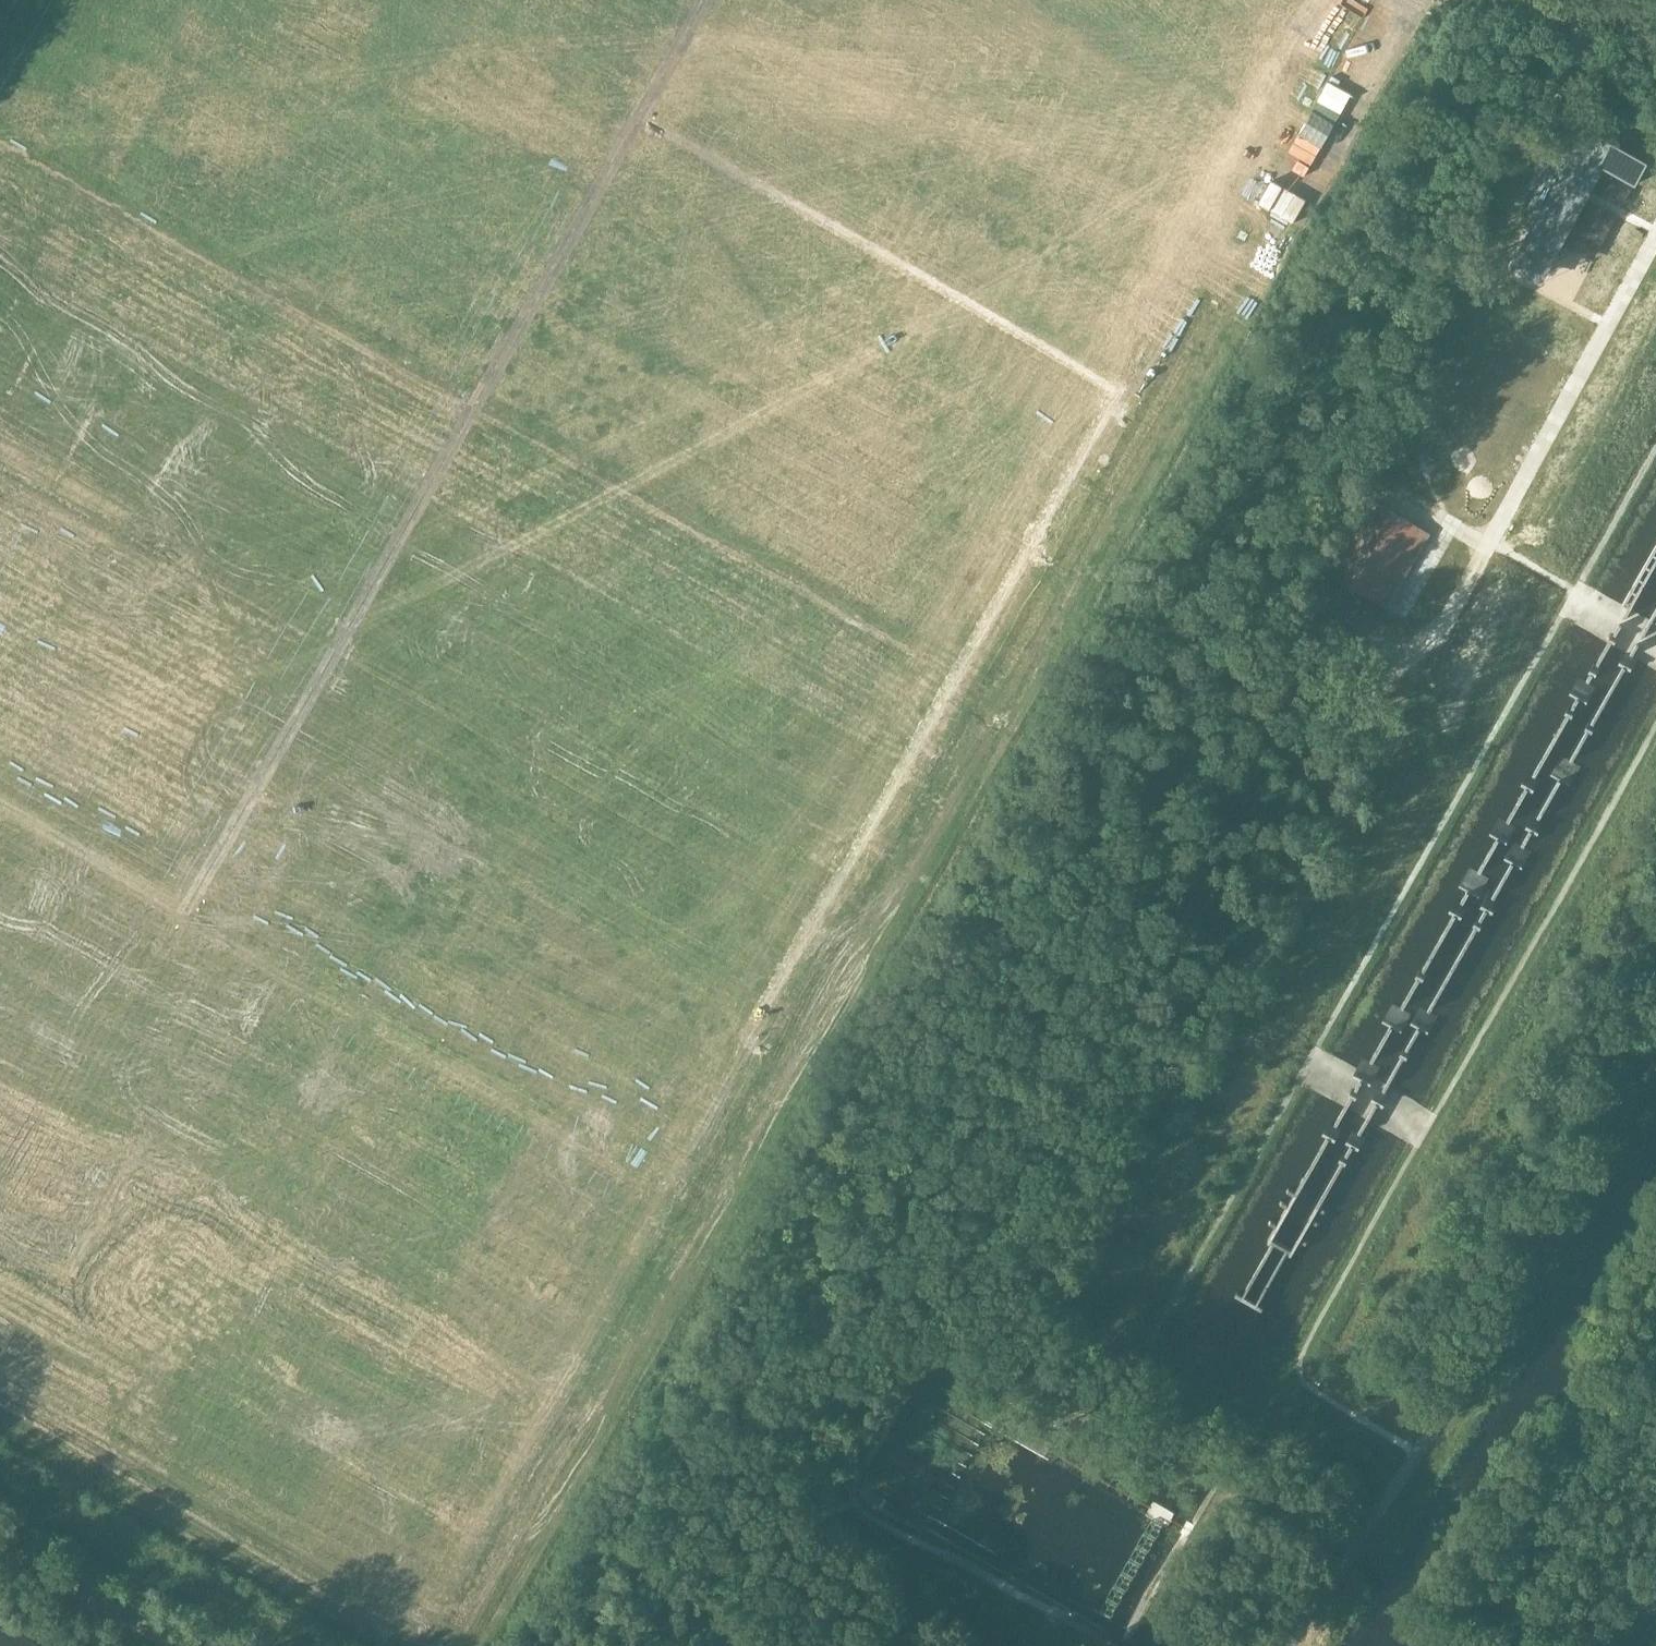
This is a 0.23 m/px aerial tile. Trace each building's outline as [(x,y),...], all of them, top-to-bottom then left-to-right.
[(1550,242),(1554,243),(1587,180),(1595,165),(1602,169),(1635,186),(1640,176),(1646,165),(1574,127),(1571,132),(1545,182),(1530,210),(1541,216),(1532,232),(1550,242)] [(1534,272),(1538,274),(1533,282),(1541,286),(1602,169),(1595,165),(1587,180),(1554,243),(1550,242),(1532,232),(1516,262),(1534,272)] [(1533,282),(1538,274),(1534,272),(1516,262),(1514,266),(1512,270),(1515,271),(1517,272),(1533,282)] [(1622,608),(1629,611),(1266,1246),(1271,1249),(1242,1299),(1256,1307),(1285,1256),(1289,1258),(1652,624),(1655,626),(1655,625),(1655,549),(1622,608)]
